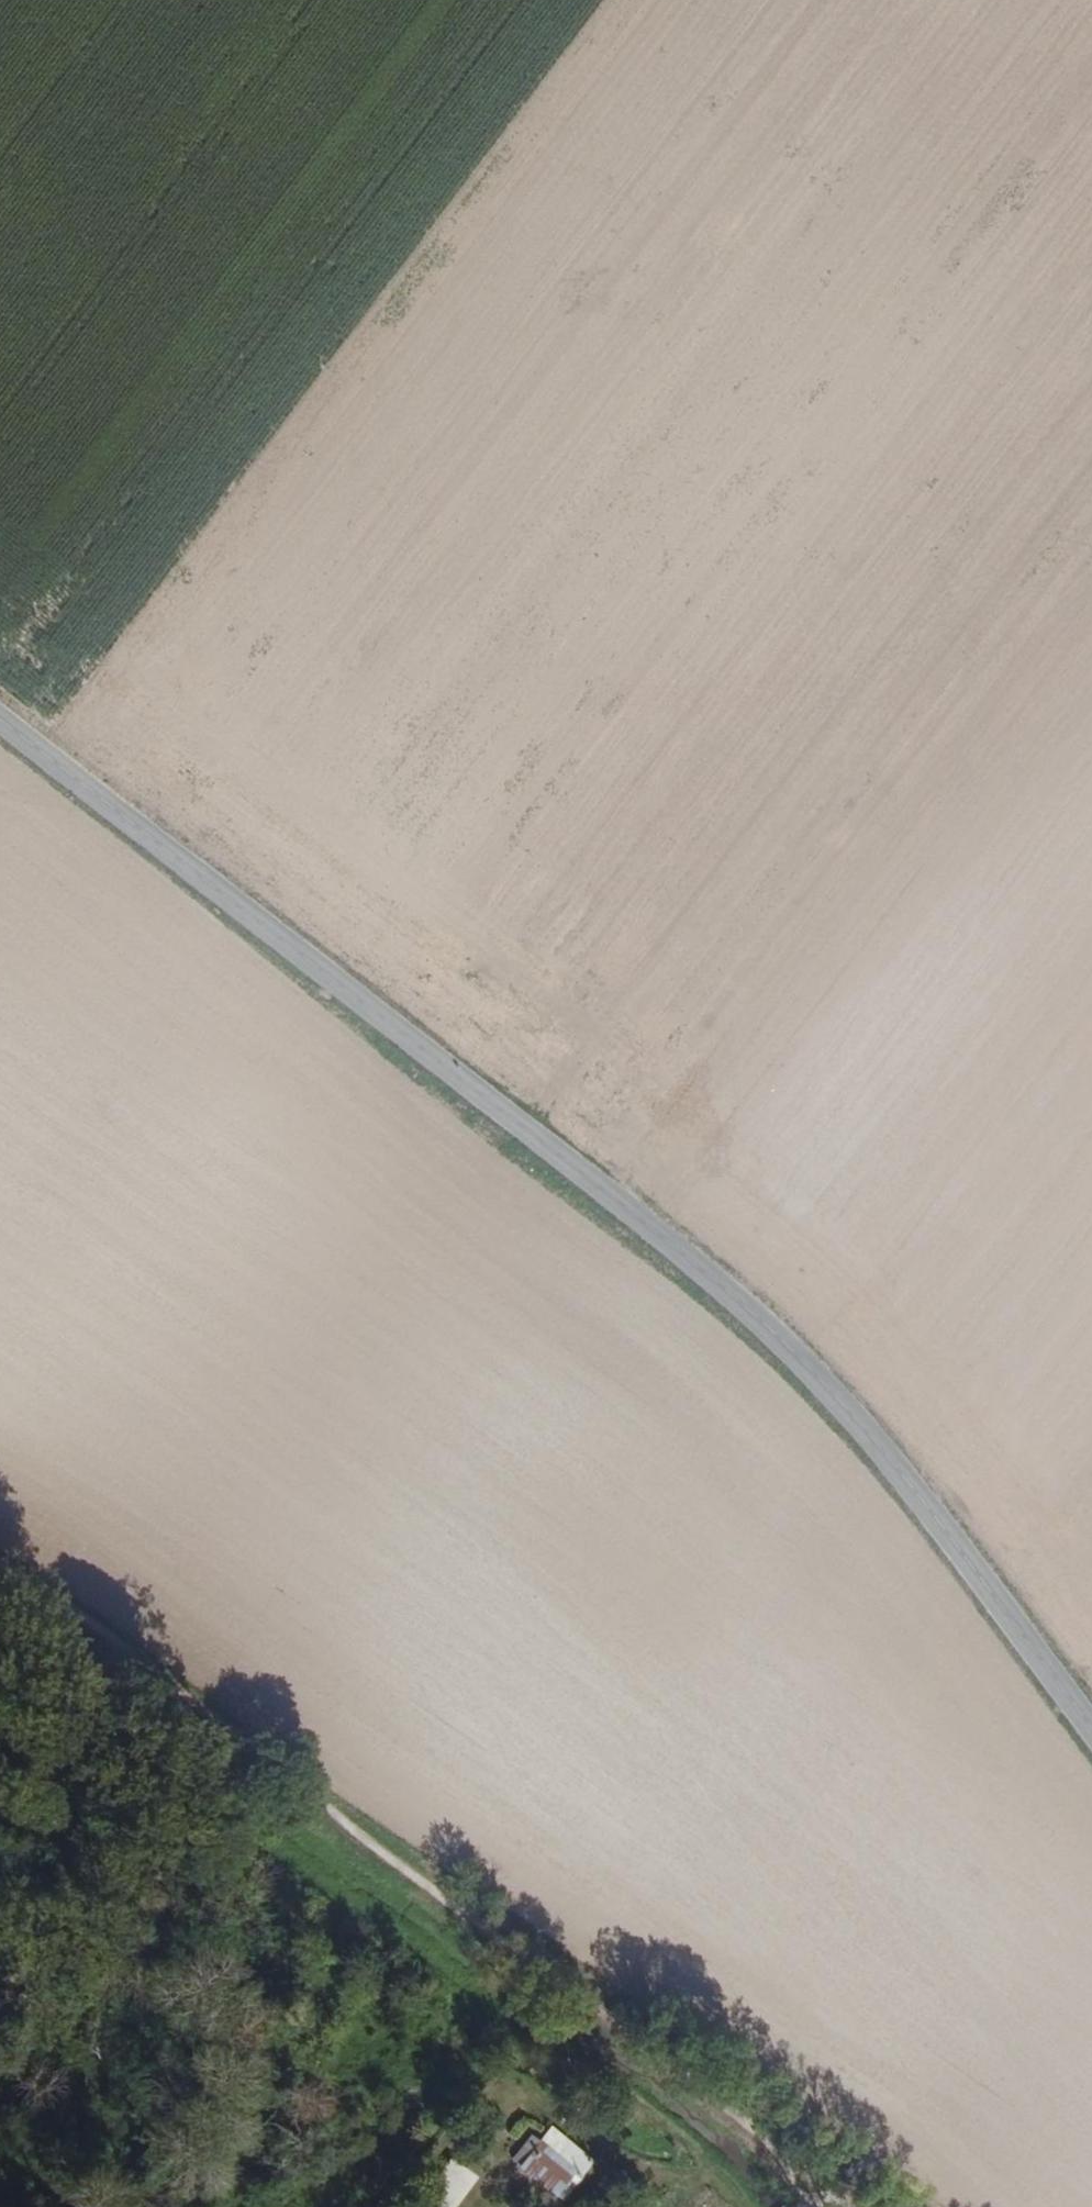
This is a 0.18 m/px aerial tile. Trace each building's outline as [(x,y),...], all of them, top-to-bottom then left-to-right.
[(530,2133),(509,2163),(566,2202),(587,2172),(530,2133)] [(478,2175),(453,2155),(414,2203),(418,2206),(452,2206),(478,2175)]
